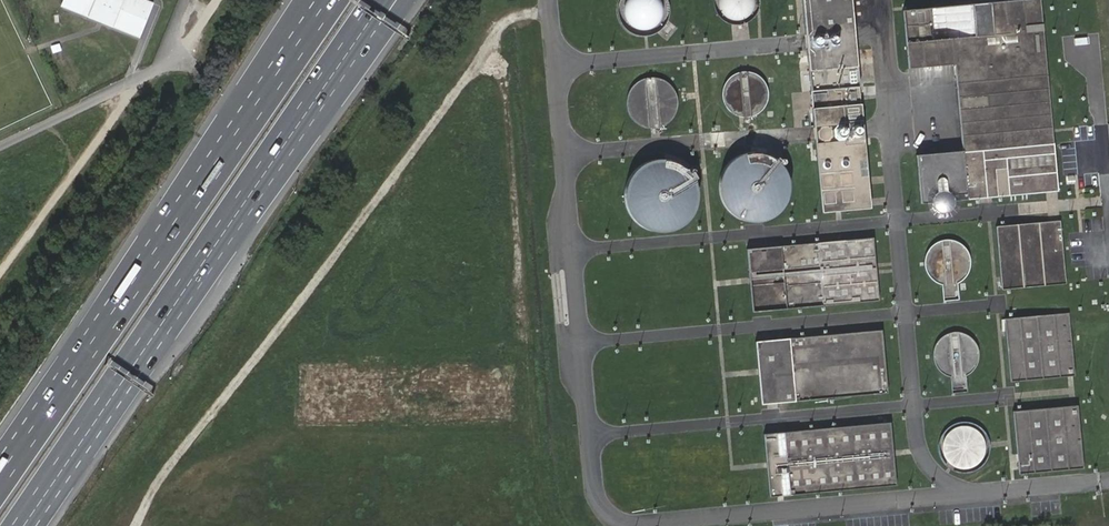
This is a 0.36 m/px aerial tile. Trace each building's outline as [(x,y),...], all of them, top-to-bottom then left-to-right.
[(147,0),(63,0),(60,7),(140,39),(154,3),(147,0)] [(619,1),(618,9),(619,17),(623,25),(628,31),(636,34),(643,35),(651,34),(659,31),(664,25),(668,18),(670,10),(668,2),(667,0),(620,0),(619,1)] [(715,0),(715,6),(717,12),(721,18),(726,21),(733,24),(739,24),(745,23),(751,20),(755,15),(759,10),(760,3),(760,0),(715,0)] [(822,212),(870,208),(852,0),(803,0),(822,212)] [(1040,0),(1003,0),(903,10),(908,67),(955,65),(962,151),(916,155),(921,204),(1058,191),(1040,0)] [(726,106),(731,112),(738,115),(745,117),(749,116),(754,115),(759,112),(763,108),(766,103),(768,96),(768,90),(765,84),(762,78),(757,74),(753,73),(749,72),(744,72),(740,72),(736,74),(731,76),(729,79),(724,86),(723,88),(723,95),(723,100),(726,106)] [(637,81),(632,87),(628,94),(626,102),(628,110),(631,117),(637,123),(644,127),(652,128),(660,127),(667,123),(673,118),(677,110),(678,102),(677,94),(673,87),(668,82),(660,78),(653,76),(645,78),(637,81)] [(779,212),(784,206),(788,199),(790,191),(790,184),(788,176),(785,169),(780,162),(774,157),(767,154),(759,152),(751,152),(743,154),(736,157),(730,162),(725,168),(722,175),(720,182),(720,190),(721,198),(725,205),(729,211),(735,216),(742,220),(750,222),(757,222),(765,220),(773,217),(779,212)] [(640,165),(631,173),(626,183),(624,194),(626,206),(631,216),(639,224),(649,230),(661,232),(672,230),(682,225),(690,217),(696,207),(698,195),(696,184),(691,174),(683,166),(672,160),(661,158),(650,160),(640,165)] [(1001,288),(1066,283),(1060,220),(996,226),(1001,288)] [(924,263),(924,269),(927,275),(931,280),(936,283),(941,286),(943,302),(958,301),(957,285),(962,281),(967,277),(970,272),(971,265),(971,259),(970,253),(967,248),(963,244),(958,240),(952,238),(946,237),(940,239),(934,242),(930,246),(926,251),(924,257),(924,263)] [(873,238),(747,250),(752,311),(879,301),(873,238)] [(1075,375),(1069,312),(1005,318),(1010,381),(1075,375)] [(882,329),(755,341),(761,404),(888,392),(882,329)] [(950,376),(952,393),(967,391),(966,375),(970,372),(973,370),(975,368),(976,365),(978,362),(979,359),(979,356),(979,352),(979,349),(978,346),(977,345),(976,342),(974,339),(972,337),(969,335),(966,333),(963,332),(960,331),(957,331),(954,331),(951,331),(948,333),(945,334),(942,336),(940,338),(938,340),(936,343),(934,346),(934,349),(933,352),(933,355),(933,358),(934,362),(936,364),(937,367),(939,370),(942,372),(944,374),(947,375),(950,376)] [(1019,473),(1083,467),(1078,404),(1013,410),(1019,473)] [(964,420),(960,421),(957,422),(953,423),(950,425),(947,427),(945,429),(943,432),(941,435),(940,439),(939,442),(939,446),(939,449),(940,453),(941,457),(943,460),(945,463),(947,465),(950,467),(953,469),(956,471),(960,471),(964,472),(967,472),(971,471),(974,470),(977,469),(980,467),(983,464),(985,462),(987,459),(989,455),(990,452),(990,448),(990,445),(990,441),(989,438),(988,434),(986,431),(983,429),(981,426),(978,424),(975,422),(971,421),(968,421),(964,420)] [(891,421),(764,433),(770,496),(896,485),(891,421)]
